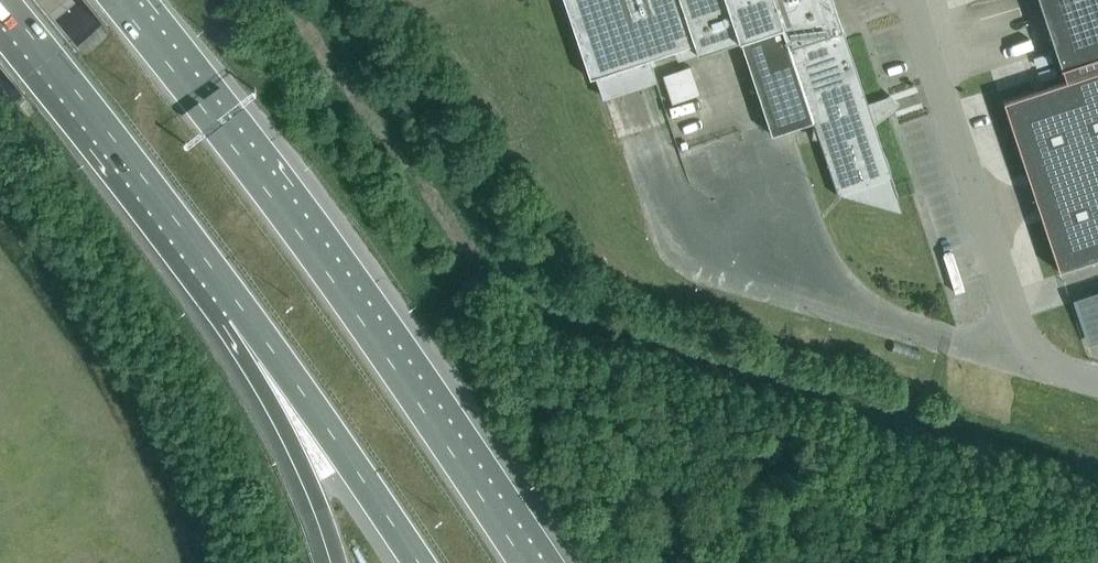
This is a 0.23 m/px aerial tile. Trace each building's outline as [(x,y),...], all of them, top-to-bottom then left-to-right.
[(591,77),(596,76),(602,94),(603,94),(601,88),(602,87),(654,70),(656,76),(657,76),(651,58),(695,43),(699,54),(741,40),(772,135),(796,127),(794,118),(811,112),(814,121),(820,119),(826,137),(820,139),(839,196),(841,195),(840,193),(872,183),(891,176),(897,196),(899,195),(875,124),(868,102),(834,0),(565,0),(591,77)] [(1066,81),(1005,101),(1061,272),(1097,259),(1097,0),(1039,0),(1066,81)] [(690,62),(663,71),(672,99),(699,90),(690,62)] [(1072,301),(1090,349),(1097,346),(1097,292),(1072,301)]
